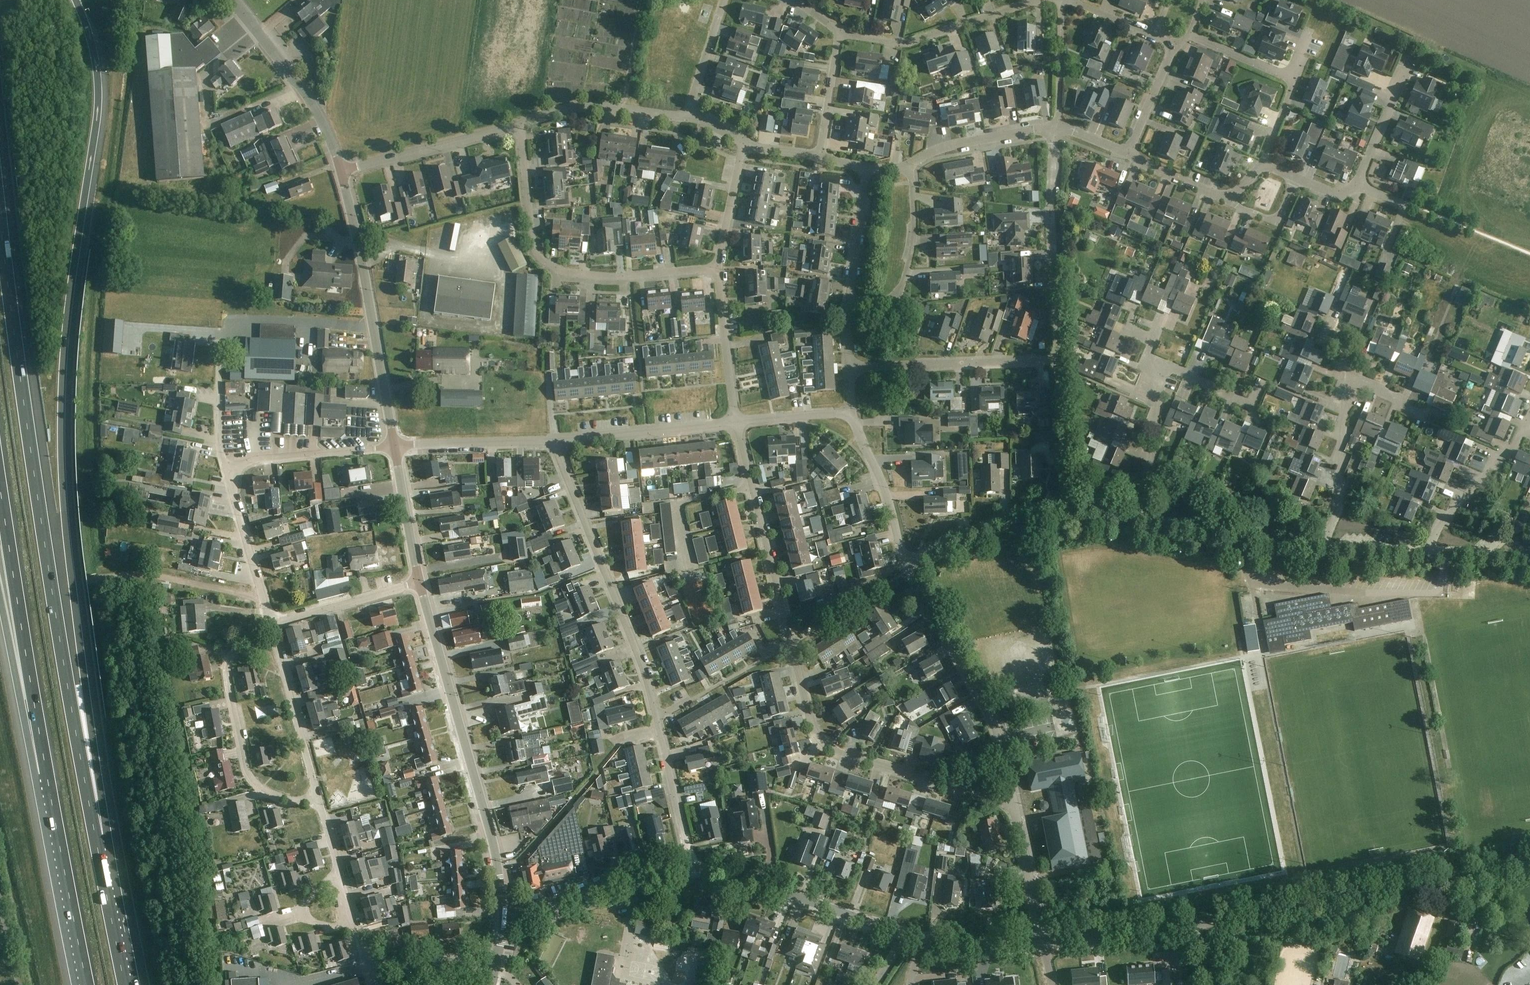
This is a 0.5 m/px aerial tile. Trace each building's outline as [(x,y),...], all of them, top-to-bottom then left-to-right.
[(196,0),(181,0),(172,19),(185,25),(196,0)] [(308,26),(303,30),(313,42),(330,28),(321,17),(331,8),(333,11),(340,10),(340,0),(306,0),(307,1),(295,11),(303,22),(304,21),(308,26)] [(846,5),(862,8),(864,0),(847,0),(846,5)] [(910,0),(900,0),(900,2),(890,0),(886,0),(884,6),(885,7),(883,19),(899,23),(902,7),(908,8),(910,0)] [(921,3),(930,17),(949,4),(946,0),(925,0),(921,3)] [(1148,0),(1113,0),(1112,0),(1120,3),(1118,6),(1136,13),(1137,11),(1142,13),(1148,0)] [(584,13),(586,4),(575,2),(573,11),(584,13)] [(1270,8),(1265,22),(1276,26),(1278,20),(1295,27),(1302,11),(1295,8),(1296,7),(1290,4),(1289,6),(1280,2),(1276,11),(1270,8)] [(748,23),(749,21),(762,24),(765,8),(757,6),(757,8),(744,5),(740,19),(741,19),(741,21),(742,23),(743,25),(745,25),(747,24),(748,23)] [(1254,22),(1247,19),(1236,14),(1233,21),(1215,13),(1210,26),(1228,34),(1231,26),(1249,34),(1254,22)] [(205,17),(189,30),(194,36),(192,37),(197,43),(215,28),(205,17)] [(779,33),(782,21),(773,19),(770,31),(779,33)] [(1260,31),(1263,25),(1255,21),(1252,28),(1260,31)] [(1017,22),(1017,43),(1017,52),(1033,52),(1033,55),(1043,55),(1043,38),(1035,38),(1035,27),(1026,27),(1026,22),(1017,22)] [(1104,63),(1110,47),(1103,44),(1109,29),(1094,23),(1084,45),(1094,49),(1091,58),(1104,63)] [(796,51),(800,44),(803,41),(812,46),(819,35),(803,25),(797,33),(791,31),(792,29),(784,26),(778,39),(796,51)] [(732,36),(727,49),(737,53),(736,56),(751,61),(754,52),(747,50),(749,44),(759,47),(761,39),(753,37),(753,34),(738,29),(735,37),(732,36)] [(1265,37),(1259,52),(1267,55),(1267,57),(1274,60),(1274,58),(1281,61),(1287,47),(1280,44),(1284,34),(1271,29),(1267,38),(1265,37)] [(1000,51),(994,33),(975,39),(978,48),(979,48),(982,57),(1000,51)] [(214,61),(221,55),(210,41),(197,51),(185,35),(148,38),(150,74),(159,181),(205,177),(197,77),(198,77),(197,72),(212,60),(214,61)] [(768,41),(766,48),(774,50),(776,43),(768,41)] [(1154,51),(1152,51),(1152,49),(1150,48),(1149,48),(1147,48),(1132,42),(1127,55),(1117,51),(1108,71),(1121,76),(1126,65),(1145,73),(1154,51)] [(1353,72),(1367,78),(1370,70),(1374,69),(1381,72),(1387,57),(1379,54),(1381,49),(1372,45),(1370,50),(1363,47),(1357,62),(1358,62),(1353,72)] [(924,56),(924,58),(923,59),(924,64),(926,64),(930,74),(950,68),(953,77),(973,71),(967,53),(955,56),(952,47),(942,50),(941,48),(933,50),(934,53),(924,56)] [(1193,53),(1188,65),(1207,72),(1209,67),(1216,70),(1222,57),(1208,51),(1205,58),(1193,53)] [(879,79),(887,81),(889,67),(881,66),(883,56),(872,54),(872,56),(858,54),(855,71),(880,75),(879,79)] [(1008,56),(995,60),(1001,75),(1013,71),(1008,56)] [(1237,76),(1241,64),(1231,60),(1227,73),(1237,76)] [(231,86),(244,77),(238,70),(240,69),(234,61),(232,63),(231,62),(219,72),(221,73),(210,82),(216,89),(227,81),(231,86)] [(793,79),(792,80),(818,84),(820,72),(804,69),(805,63),(790,61),(789,68),(796,69),(795,73),(802,74),(801,80),(793,79)] [(735,68),(719,63),(716,75),(731,80),(733,73),(744,77),(748,66),(736,62),(735,68)] [(1204,78),(1207,72),(1188,65),(1184,76),(1195,81),(1193,86),(1205,91),(1209,80),(1204,78)] [(715,76),(717,76),(714,88),(723,91),(721,98),(737,103),(741,90),(739,90),(742,83),(731,80),(716,75),(715,76)] [(1312,79),(1303,100),(1314,104),(1311,112),(1322,116),(1327,104),(1320,101),(1327,85),(1312,79)] [(1442,86),(1425,79),(1422,86),(1416,83),(1408,103),(1427,111),(1428,110),(1430,111),(1435,99),(1433,98),(1435,92),(1439,93),(1442,86)] [(818,84),(792,80),(791,87),(786,86),(785,99),(799,101),(800,94),(814,96),(815,84),(818,84)] [(1045,94),(1042,81),(1030,83),(1031,89),(1024,90),(1027,110),(1041,107),(1039,95),(1045,94)] [(871,106),(873,100),(880,101),(881,95),(884,95),(885,87),(866,84),(865,92),(855,90),(853,104),(871,106)] [(1250,90),(1247,97),(1249,98),(1248,99),(1250,100),(1245,113),(1257,118),(1262,105),(1269,108),(1275,93),(1255,84),(1252,90),(1250,90)] [(1115,87),(1110,97),(1118,100),(1108,123),(1123,129),(1133,106),(1127,104),(1131,94),(1115,87)] [(1104,108),(1110,93),(1098,88),(1095,96),(1086,92),(1077,114),(1091,120),(1097,105),(1104,108)] [(1173,101),(1192,110),(1195,103),(1198,105),(1202,95),(1189,89),(1186,95),(1177,92),(1173,101)] [(1012,90),(1005,92),(998,93),(999,100),(991,101),(994,120),(1009,117),(1007,106),(1014,105),(1012,90)] [(1366,119),(1373,104),(1359,98),(1355,108),(1352,107),(1345,123),(1364,131),(1368,120),(1366,119)] [(959,108),(962,125),(975,123),(973,115),(981,114),(978,99),(965,101),(966,107),(959,108)] [(790,109),(788,121),(811,124),(813,112),(797,110),(798,102),(788,101),(787,109),(790,109)] [(1192,110),(1173,101),(1169,111),(1178,115),(1175,122),(1189,127),(1193,117),(1190,116),(1192,110)] [(209,103),(212,117),(218,116),(215,102),(209,103)] [(962,125),(959,108),(952,109),(951,104),(939,106),(942,120),(948,119),(949,128),(962,125)] [(902,130),(915,132),(918,114),(911,113),(912,108),(900,106),(898,120),(904,121),(902,130)] [(231,148),(283,125),(276,110),(254,120),(251,113),(222,126),(231,148)] [(918,114),(915,132),(928,134),(929,125),(935,126),(937,112),(926,110),(925,115),(918,114)] [(1250,123),(1241,119),(1229,114),(1224,125),(1232,128),(1228,137),(1248,146),(1254,132),(1247,129),(1250,123)] [(848,119),(846,130),(869,133),(870,127),(876,127),(878,117),(863,115),(863,121),(848,119)] [(761,117),(759,131),(773,134),(775,119),(761,117)] [(811,125),(811,124),(788,121),(793,122),(792,128),(783,127),(781,134),(792,136),(792,134),(808,136),(809,125),(811,125)] [(1395,130),(1392,136),(1393,136),(1392,138),(1414,148),(1418,139),(1422,141),(1423,138),(1428,140),(1433,128),(1418,121),(1415,128),(1400,122),(1396,130),(1395,130)] [(1311,124),(1306,136),(1291,130),(1288,137),(1291,138),(1285,153),(1302,160),(1309,143),(1316,146),(1323,128),(1311,124)] [(546,137),(547,149),(567,147),(566,140),(571,140),(570,129),(558,130),(559,136),(546,137)] [(868,141),(869,133),(846,130),(845,142),(859,144),(858,150),(872,152),(874,142),(868,141)] [(1192,151),(1198,137),(1186,132),(1183,139),(1166,132),(1162,142),(1164,142),(1159,154),(1174,161),(1180,146),(1192,151)] [(599,158),(610,160),(616,160),(617,155),(620,137),(609,135),(602,134),(601,142),(599,158)] [(277,157),(293,150),(287,137),(285,138),(273,143),(272,141),(262,145),(265,152),(264,152),(267,161),(267,162),(278,157),(277,157)] [(620,137),(617,155),(623,156),(622,162),(634,163),(636,149),(629,148),(631,138),(620,137)] [(1318,167),(1329,172),(1337,151),(1332,149),(1333,144),(1321,139),(1315,153),(1322,156),(1318,167)] [(1232,171),(1235,163),(1229,160),(1233,150),(1218,144),(1215,151),(1217,152),(1210,169),(1227,177),(1230,170),(1232,171)] [(259,155),(254,145),(240,152),(245,161),(259,155)] [(648,146),(647,154),(641,153),(638,170),(655,173),(656,168),(659,148),(648,146)] [(567,147),(547,149),(548,160),(560,158),(561,164),(573,163),(572,152),(567,153),(567,147)] [(676,150),(659,148),(656,168),(662,169),(661,174),(672,175),(673,170),(676,150)] [(1343,154),(1337,151),(1329,172),(1340,176),(1344,166),(1352,169),(1358,154),(1345,149),(1343,154)] [(299,163),(293,150),(277,157),(278,157),(267,162),(270,168),(280,163),(283,171),(296,165),(296,164),(299,163)] [(510,177),(505,157),(482,163),(481,159),(470,162),(474,176),(459,179),(463,195),(471,193),(470,190),(477,188),(477,186),(488,183),(489,185),(496,183),(495,181),(510,177)] [(1032,182),(1029,165),(1020,167),(1020,166),(1012,167),(1011,159),(997,161),(999,176),(1006,175),(1008,186),(1032,182)] [(1420,165),(1405,159),(1402,165),(1395,162),(1388,178),(1403,185),(1405,179),(1412,182),(1420,165)] [(593,161),(595,183),(599,183),(598,174),(602,173),(601,160),(593,161)] [(605,161),(605,171),(615,172),(615,161),(605,161)] [(985,181),(982,167),(973,169),(971,161),(943,166),(946,181),(971,176),(972,184),(985,181)] [(1114,188),(1119,175),(1097,166),(1096,167),(1086,163),(1079,178),(1083,180),(1080,187),(1095,193),(1099,182),(1114,188)] [(636,167),(628,166),(627,176),(635,177),(636,167)] [(461,196),(458,183),(451,185),(447,167),(432,171),(437,194),(452,190),(454,198),(461,196)] [(545,189),(563,187),(563,181),(567,181),(566,168),(553,170),(554,175),(544,176),(545,189)] [(783,191),(783,190),(784,185),(773,183),(775,176),(756,172),(753,185),(783,191)] [(690,196),(712,200),(714,188),(701,185),(702,179),(690,177),(691,174),(684,173),(682,182),(689,184),(689,183),(692,184),(690,196)] [(418,198),(426,196),(421,174),(406,178),(412,198),(402,201),(407,217),(413,215),(411,208),(420,205),(418,198)] [(603,177),(604,186),(611,185),(610,176),(603,177)] [(292,199),(313,191),(308,179),(287,187),(292,199)] [(276,182),(264,186),(267,195),(279,190),(276,182)] [(1136,206),(1144,187),(1133,182),(1129,192),(1122,189),(1116,204),(1124,207),(1126,202),(1136,206)] [(808,190),(807,196),(837,199),(838,186),(820,184),(819,191),(808,190)] [(782,196),(785,197),(786,191),(783,190),(783,191),(753,185),(751,197),(769,200),(771,194),(782,196)] [(404,220),(400,204),(394,206),(389,186),(373,190),(377,203),(375,204),(379,218),(391,215),(393,223),(404,220)] [(621,202),(630,203),(632,196),(631,196),(632,189),(630,186),(623,190),(624,193),(624,197),(621,197),(621,202)] [(569,206),(568,200),(568,193),(564,193),(563,187),(545,189),(546,202),(556,201),(557,207),(569,206)] [(1144,187),(1136,206),(1143,209),(1140,215),(1152,220),(1159,204),(1152,201),(1156,192),(1144,187)] [(684,204),(682,212),(695,215),(696,209),(709,211),(712,200),(690,196),(689,196),(687,204),(684,204)] [(837,199),(807,196),(807,202),(818,203),(817,210),(836,212),(837,199)] [(748,209),(778,215),(779,209),(768,207),(769,200),(751,197),(748,209)] [(1173,223),(1182,202),(1171,197),(1166,209),(1160,207),(1155,218),(1172,226),(1173,222),(1173,223)] [(1310,228),(1312,225),(1314,226),(1310,235),(1315,237),(1322,221),(1317,218),(1319,214),(1315,212),(1319,204),(1303,198),(1297,212),(1296,212),(1293,218),(1294,219),(1293,220),(1310,228)] [(961,211),(960,200),(946,201),(947,210),(935,211),(935,226),(957,225),(957,212),(961,211)] [(1193,206),(1182,202),(1173,223),(1183,227),(1182,231),(1187,233),(1193,219),(1188,217),(1193,206)] [(778,215),(748,209),(746,221),(765,225),(766,219),(777,221),(778,215)] [(1341,250),(1348,233),(1341,231),(1347,216),(1331,209),(1322,231),(1331,235),(1327,244),(1341,250)] [(648,211),(650,225),(659,224),(657,210),(648,211)] [(836,212),(817,210),(816,217),(805,216),(804,221),(835,224),(836,212)] [(1372,237),(1381,217),(1369,212),(1366,220),(1361,217),(1354,235),(1360,237),(1361,233),(1372,237)] [(1029,230),(1028,214),(994,216),(995,232),(1006,232),(1007,246),(1024,245),(1023,231),(1029,230)] [(1211,237),(1219,219),(1208,214),(1203,225),(1197,223),(1192,235),(1203,240),(1205,235),(1211,237)] [(1381,217),(1372,237),(1378,240),(1376,245),(1381,247),(1383,242),(1384,242),(1392,222),(1381,217)] [(622,230),(621,218),(603,220),(604,231),(598,232),(600,254),(616,253),(614,231),(622,230)] [(1219,219),(1211,237),(1217,240),(1215,245),(1225,249),(1230,237),(1225,235),(1230,223),(1219,219)] [(622,220),(624,234),(631,233),(629,220),(622,220)] [(570,250),(572,224),(571,224),(571,222),(554,221),(553,241),(559,242),(559,249),(570,250)] [(835,224),(804,221),(804,227),(815,228),(815,235),(833,237),(835,224)] [(582,225),(572,224),(570,250),(581,251),(582,236),(589,236),(590,224),(582,223),(582,225)] [(685,225),(682,236),(700,240),(702,228),(685,225)] [(645,256),(642,228),(636,229),(636,235),(638,234),(639,237),(630,238),(632,258),(645,256)] [(655,235),(646,236),(646,233),(648,233),(647,228),(642,228),(645,256),(657,255),(655,235)] [(1264,254),(1270,239),(1257,234),(1257,233),(1248,229),(1244,239),(1236,235),(1230,248),(1243,254),(1246,246),(1264,254)] [(981,244),(977,244),(977,251),(986,250),(986,244),(987,244),(986,234),(980,234),(981,244)] [(513,235),(500,242),(512,264),(516,261),(519,266),(527,261),(513,235)] [(956,248),(964,248),(972,247),(971,235),(947,236),(947,243),(936,244),(937,258),(957,257),(956,248)] [(700,240),(682,236),(680,247),(697,251),(700,240)] [(742,250),(772,249),(772,243),(761,243),(761,236),(742,237),(742,250)] [(812,253),(800,251),(789,249),(788,255),(829,261),(831,249),(823,248),(813,246),(812,253)] [(772,249),(742,250),(742,263),(761,262),(761,255),(772,255),(772,249)] [(306,263),(304,286),(330,288),(330,285),(350,286),(351,281),(352,275),(351,275),(351,270),(331,268),(330,269),(324,269),(325,254),(313,253),(312,263),(306,263)] [(1011,261),(1011,272),(1031,271),(1031,260),(1019,260),(1018,254),(1001,255),(1001,261),(1011,261)] [(829,261),(788,255),(788,261),(810,264),(809,271),(827,274),(829,261)] [(417,273),(418,265),(399,263),(397,283),(412,285),(413,272),(417,273)] [(1044,274),(1048,268),(1042,264),(1038,270),(1044,274)] [(1386,281),(1391,269),(1380,264),(1374,277),(1386,281)] [(983,266),(964,267),(964,275),(984,274),(983,266)] [(1195,300),(1183,295),(1189,281),(1185,279),(1188,272),(1181,269),(1178,277),(1169,300),(1175,302),(1172,310),(1188,317),(1195,300)] [(1031,271),(1011,272),(1012,279),(1006,279),(1007,291),(1020,290),(1020,284),(1032,283),(1031,271)] [(517,272),(515,332),(536,332),(539,273),(517,272)] [(747,285),(785,284),(785,278),(767,279),(766,272),(747,272),(747,285)] [(960,281),(960,273),(946,273),(946,274),(930,275),(931,293),(946,293),(956,293),(955,281),(960,281)] [(1167,304),(1169,300),(1178,277),(1171,274),(1164,291),(1148,285),(1141,302),(1158,309),(1161,301),(1167,304)] [(1139,275),(1138,278),(1134,276),(1132,282),(1120,277),(1113,293),(1109,292),(1106,299),(1122,306),(1125,299),(1130,300),(1134,291),(1140,294),(1146,278),(1139,275)] [(276,276),(274,300),(291,301),(293,277),(276,276)] [(491,322),(496,285),(440,277),(435,314),(491,322)] [(786,290),(798,292),(828,296),(828,295),(830,296),(832,295),(833,291),(831,289),(829,289),(830,284),(811,281),(810,288),(787,284),(786,290)] [(1352,287),(1351,289),(1344,287),(1346,284),(1338,281),(1337,284),(1331,298),(1334,299),(1334,298),(1345,303),(1342,311),(1352,316),(1348,324),(1360,329),(1367,313),(1362,310),(1366,300),(1357,296),(1359,290),(1352,287)] [(767,291),(778,290),(785,290),(785,284),(747,285),(748,298),(756,298),(756,303),(768,303),(768,298),(767,298),(767,291)] [(273,291),(262,290),(261,300),(272,301),(273,291)] [(669,290),(658,291),(660,309),(672,307),(669,290)] [(660,309),(658,291),(647,293),(649,310),(660,309)] [(1299,304),(1297,311),(1315,318),(1316,318),(1318,312),(1327,316),(1334,299),(1331,298),(1314,291),(1308,307),(1299,304)] [(703,292),(692,294),(694,311),(705,310),(703,292)] [(825,315),(828,296),(798,292),(797,297),(809,299),(807,306),(806,306),(805,312),(825,315)] [(1011,294),(1005,311),(1009,313),(1011,308),(1020,311),(1024,299),(1027,301),(1030,293),(1018,294),(1017,296),(1011,294)] [(694,311),(692,294),(680,295),(682,312),(694,311)] [(1484,303),(1487,297),(1481,294),(1478,300),(1484,303)] [(560,315),(567,316),(568,316),(568,298),(556,297),(556,306),(550,308),(549,323),(560,324),(560,315)] [(580,298),(568,298),(568,316),(567,316),(567,321),(579,322),(578,324),(585,325),(585,312),(579,312),(580,298)] [(1104,303),(1100,313),(1093,310),(1090,316),(1088,315),(1085,322),(1103,329),(1112,333),(1112,332),(1122,310),(1104,303)] [(597,314),(591,314),(590,331),(596,331),(597,323),(608,323),(609,323),(609,305),(597,305),(597,314)] [(609,323),(608,323),(608,331),(626,332),(626,319),(620,319),(621,306),(609,305),(609,323)] [(1002,315),(994,312),(988,310),(986,316),(979,314),(972,336),(986,341),(991,326),(997,328),(1002,315)] [(1294,318),(1289,317),(1286,315),(1283,316),(1281,322),(1287,325),(1285,332),(1295,336),(1298,337),(1301,331),(1309,335),(1316,318),(1315,318),(1297,311),(1294,318)] [(1011,338),(1018,341),(1019,338),(1025,341),(1033,320),(1035,321),(1037,315),(1027,312),(1026,315),(1016,312),(1012,323),(1014,324),(1010,335),(1011,336),(1011,338)] [(957,329),(961,317),(951,314),(948,320),(938,317),(931,337),(945,342),(950,327),(957,329)] [(1203,341),(1211,345),(1208,352),(1224,359),(1226,355),(1231,343),(1222,339),(1225,332),(1221,330),(1224,322),(1213,317),(1207,329),(1210,330),(1209,333),(1206,332),(1203,341)] [(680,338),(686,337),(685,321),(678,321),(680,338)] [(697,336),(713,334),(712,324),(696,326),(697,336)] [(246,340),(245,380),(295,382),(296,341),(294,341),(295,326),(261,325),(260,340),(246,340)] [(1391,361),(1394,352),(1398,342),(1397,342),(1381,335),(1384,329),(1378,327),(1371,343),(1377,345),(1374,353),(1391,361)] [(121,355),(123,330),(105,329),(103,353),(121,355)] [(1103,355),(1105,349),(1121,356),(1126,344),(1118,341),(1121,336),(1112,332),(1112,333),(1103,329),(1096,344),(1093,343),(1090,350),(1102,355),(1103,355)] [(806,330),(794,331),(794,339),(807,338),(806,330)] [(759,346),(762,360),(781,355),(781,354),(779,346),(786,344),(783,332),(771,335),(773,343),(759,346)] [(191,373),(194,345),(184,343),(185,336),(170,334),(169,342),(175,342),(173,355),(175,355),(173,370),(191,373)] [(1085,339),(1073,334),(1070,340),(1082,345),(1085,339)] [(1502,367),(1508,370),(1508,369),(1511,363),(1519,367),(1526,351),(1529,353),(1529,344),(1523,342),(1524,340),(1525,339),(1512,334),(1511,334),(1508,343),(1501,340),(1498,346),(1496,351),(1496,352),(1491,363),(1492,363),(1502,367)] [(587,335),(586,352),(603,354),(604,346),(593,345),(594,335),(587,335)] [(831,336),(813,337),(813,347),(801,348),(802,353),(814,352),(814,350),(832,349),(831,336)] [(1315,344),(1298,337),(1295,336),(1289,352),(1281,349),(1278,355),(1294,362),(1297,363),(1299,357),(1320,366),(1325,354),(1313,349),(1315,344)] [(1231,343),(1226,355),(1232,358),(1228,366),(1245,373),(1252,356),(1245,353),(1249,344),(1234,337),(1231,343)] [(1399,338),(1397,342),(1398,342),(1394,352),(1400,354),(1393,370),(1410,377),(1413,369),(1417,359),(1401,352),(1406,341),(1399,338)] [(712,352),(702,353),(701,341),(696,341),(697,353),(699,353),(701,372),(714,371),(712,352)] [(687,373),(701,372),(699,353),(697,353),(689,354),(688,342),(682,343),(683,355),(685,355),(687,373)] [(674,375),(687,373),(685,355),(683,355),(675,356),(674,356),(674,354),(675,354),(674,344),(669,344),(670,356),(672,356),(674,375)] [(660,376),(674,375),(672,356),(670,356),(662,357),(661,345),(656,346),(657,358),(659,357),(660,376)] [(647,378),(660,376),(659,357),(657,358),(649,358),(648,346),(642,347),(644,360),(645,359),(647,378)] [(1422,366),(1426,356),(1429,349),(1422,346),(1417,359),(1413,369),(1418,371),(1412,388),(1429,395),(1432,387),(1436,376),(1420,370),(1422,366)] [(1460,352),(1451,348),(1448,356),(1457,360),(1460,352)] [(416,368),(417,369),(417,370),(442,371),(442,373),(469,374),(469,350),(433,349),(433,352),(417,352),(417,364),(416,365),(416,368)] [(814,350),(814,352),(814,360),(802,361),(802,366),(814,366),(814,364),(833,363),(832,349),(814,350)] [(345,350),(323,350),(323,372),(350,372),(360,372),(360,369),(363,369),(363,352),(345,353),(345,350)] [(792,352),(781,354),(781,355),(762,360),(765,373),(784,369),(784,367),(782,360),(794,357),(792,352)] [(547,372),(555,371),(554,353),(546,353),(547,372)] [(1119,361),(1103,355),(1102,355),(1098,363),(1092,361),(1087,361),(1085,366),(1078,364),(1075,371),(1094,379),(1094,378),(1104,382),(1105,382),(1104,382),(1107,376),(1112,378),(1119,361)] [(1484,374),(1483,378),(1488,380),(1494,366),(1475,358),(1471,368),(1484,374)] [(1294,362),(1290,372),(1284,370),(1278,384),(1281,385),(1281,383),(1295,389),(1298,383),(1306,386),(1313,369),(1297,363),(1294,362)] [(814,364),(814,366),(815,374),(803,374),(803,380),(815,379),(815,377),(834,376),(833,363),(814,364)] [(621,376),(623,394),(636,393),(634,375),(624,376),(623,364),(618,364),(619,376),(621,376)] [(604,366),(605,378),(608,377),(609,396),(623,394),(621,376),(619,376),(611,377),(610,365),(604,366)] [(765,373),(768,387),(787,382),(787,381),(785,373),(797,370),(795,365),(784,367),(784,369),(765,373)] [(596,397),(609,396),(608,377),(605,378),(598,378),(596,366),(591,367),(592,379),(594,379),(596,397)] [(1502,367),(1497,378),(1491,376),(1487,387),(1496,391),(1497,391),(1503,394),(1503,393),(1505,387),(1514,391),(1521,374),(1508,369),(1508,370),(1502,367)] [(583,399),(596,397),(594,379),(592,379),(584,380),(583,368),(578,368),(579,380),(581,380),(583,399)] [(569,400),(583,399),(581,380),(579,380),(571,381),(570,369),(564,370),(565,382),(567,382),(569,400)] [(1456,393),(1444,389),(1448,381),(1442,379),(1444,375),(1437,373),(1436,376),(1432,387),(1437,389),(1431,405),(1448,412),(1456,393)] [(552,384),(554,384),(556,401),(569,400),(567,382),(565,382),(558,383),(556,383),(556,381),(557,380),(557,374),(551,374),(552,384)] [(1481,381),(1482,379),(1471,375),(1469,381),(1482,386),(1484,383),(1481,381)] [(815,377),(815,379),(816,387),(804,388),(804,393),(817,392),(817,391),(835,390),(834,376),(815,377)] [(768,387),(771,400),(790,396),(788,386),(800,383),(798,378),(787,381),(787,382),(768,387)] [(345,435),(346,407),(331,406),(332,390),(283,387),(283,386),(259,384),(258,412),(283,414),(282,425),(282,435),(308,437),(309,427),(321,427),(321,438),(341,439),(342,440),(342,439),(341,438),(344,436),(345,437),(346,436),(345,435)] [(953,384),(931,384),(931,392),(925,392),(925,400),(931,400),(931,401),(951,400),(951,411),(963,411),(962,398),(953,398),(953,384)] [(346,387),(345,390),(345,399),(366,399),(369,396),(369,388),(346,387)] [(1003,388),(979,389),(979,395),(971,395),(971,413),(984,412),(984,404),(999,403),(999,399),(1003,399),(1003,388)] [(173,412),(193,415),(196,402),(189,401),(191,395),(190,395),(190,393),(181,391),(181,394),(178,393),(177,398),(176,398),(173,411),(173,412)] [(1515,398),(1503,393),(1503,394),(1497,391),(1496,391),(1490,407),(1484,405),(1481,412),(1490,416),(1491,415),(1497,418),(1497,417),(1500,412),(1508,415),(1515,418),(1522,401),(1515,398)] [(1017,409),(1018,409),(1018,415),(1029,415),(1029,409),(1038,408),(1038,412),(1046,412),(1045,397),(1038,398),(1038,392),(1016,393),(1017,409)] [(1111,420),(1113,415),(1129,421),(1134,410),(1126,407),(1128,401),(1111,394),(1107,404),(1100,402),(1095,414),(1110,420),(1111,420)] [(1293,422),(1304,427),(1306,427),(1309,421),(1317,425),(1324,408),(1306,400),(1299,417),(1296,415),(1293,422)] [(1377,413),(1392,417),(1396,405),(1380,401),(1377,413)] [(1171,408),(1164,425),(1171,428),(1174,420),(1189,426),(1190,426),(1192,421),(1197,409),(1180,402),(1177,410),(1171,408)] [(1198,424),(1192,421),(1190,426),(1189,426),(1184,439),(1200,446),(1204,437),(1210,440),(1213,434),(1213,435),(1218,423),(1213,421),(1216,412),(1205,408),(1201,416),(1198,424)] [(182,435),(183,427),(191,428),(193,415),(173,412),(173,411),(167,410),(166,415),(173,417),(172,424),(167,423),(165,432),(182,435)] [(1358,419),(1352,435),(1358,438),(1361,432),(1376,439),(1377,439),(1378,437),(1385,420),(1368,413),(1364,422),(1358,419)] [(1509,423),(1497,417),(1497,418),(1491,415),(1490,416),(1484,431),(1478,429),(1475,436),(1491,442),(1494,436),(1502,439),(1509,423)] [(1284,431),(1291,422),(1285,417),(1277,427),(1284,431)] [(919,425),(918,418),(899,419),(899,426),(906,426),(907,434),(905,434),(905,445),(924,445),(924,443),(932,443),(931,425),(919,425)] [(950,429),(962,428),(962,418),(949,419),(950,429)] [(1127,427),(1111,420),(1110,420),(1106,429),(1100,427),(1098,433),(1100,434),(1097,441),(1108,446),(1109,446),(1110,446),(1112,440),(1128,447),(1133,435),(1125,432),(1127,427)] [(1215,446),(1231,453),(1240,432),(1242,429),(1225,422),(1219,437),(1213,435),(1213,434),(1210,440),(1206,449),(1213,452),(1215,446)] [(1391,423),(1387,431),(1384,439),(1378,437),(1377,439),(1376,439),(1371,453),(1377,456),(1380,450),(1396,457),(1407,430),(1391,423)] [(150,425),(149,432),(163,434),(164,428),(150,425)] [(1469,435),(1474,437),(1479,428),(1474,426),(1469,435)] [(1240,432),(1231,453),(1240,457),(1243,451),(1240,451),(1243,444),(1259,451),(1266,434),(1250,427),(1246,435),(1240,432)] [(1323,434),(1306,427),(1304,427),(1298,443),(1292,440),(1293,437),(1287,435),(1283,445),(1303,453),(1303,452),(1305,453),(1308,447),(1316,451),(1323,434)] [(1447,458),(1464,465),(1471,448),(1462,444),(1465,438),(1440,427),(1436,436),(1449,441),(1449,440),(1452,441),(1445,456),(1445,457),(1447,458)] [(163,434),(149,432),(148,437),(162,440),(163,434)] [(794,436),(781,437),(783,457),(783,463),(788,462),(788,456),(796,456),(794,436)] [(783,457),(781,437),(768,438),(769,458),(777,457),(777,463),(783,463),(783,457)] [(715,443),(702,445),(704,464),(706,478),(711,477),(710,463),(717,462),(715,443)] [(689,446),(691,465),(692,471),(698,471),(697,465),(704,464),(702,445),(689,446)] [(689,446),(677,448),(679,467),(691,465),(689,446)] [(819,475),(838,455),(828,446),(815,460),(822,467),(819,469),(818,468),(815,471),(819,475)] [(1125,452),(1110,446),(1109,446),(1108,446),(1103,457),(1099,455),(1097,460),(1094,459),(1091,465),(1108,472),(1111,466),(1118,469),(1125,452)] [(177,448),(176,456),(170,454),(169,460),(194,464),(196,452),(177,448)] [(666,468),(679,467),(677,448),(664,449),(666,468)] [(654,470),(655,477),(660,476),(660,469),(666,468),(664,449),(652,451),(654,470)] [(1039,479),(1038,457),(1027,458),(1027,450),(1015,451),(1015,464),(1021,463),(1022,480),(1039,479)] [(1445,457),(1445,456),(1432,450),(1429,457),(1434,460),(1428,475),(1428,476),(1430,477),(1446,484),(1453,467),(1445,464),(1447,458),(1445,457)] [(654,470),(652,451),(639,452),(641,471),(654,470)] [(1306,473),(1318,478),(1321,471),(1317,470),(1321,460),(1305,453),(1303,452),(1303,453),(1296,469),(1290,466),(1287,473),(1297,477),(1303,479),(1304,479),(1306,473)] [(1511,471),(1528,478),(1523,487),(1529,490),(1529,487),(1529,456),(1519,452),(1515,463),(1511,471)] [(825,474),(827,472),(833,478),(847,465),(838,455),(819,475),(823,479),(826,476),(825,474)] [(938,456),(939,456),(939,455),(923,456),(923,457),(925,457),(925,463),(912,464),(912,462),(910,462),(911,484),(912,484),(912,479),(934,479),(934,481),(935,481),(935,479),(943,479),(943,463),(939,463),(938,456)] [(1009,469),(1008,455),(995,456),(996,466),(982,467),(983,492),(978,493),(999,493),(998,470),(1009,469)] [(194,464),(169,460),(168,464),(174,465),(172,474),(191,477),(194,464)] [(597,462),(598,475),(618,473),(616,460),(597,462)] [(496,499),(498,508),(498,512),(505,511),(500,484),(510,484),(510,478),(512,478),(511,461),(498,462),(498,478),(499,478),(499,483),(493,484),(496,499)] [(524,461),(524,467),(517,467),(518,488),(526,488),(525,482),(533,482),(533,487),(545,487),(545,473),(539,473),(539,461),(524,461)] [(424,465),(427,480),(440,478),(440,480),(452,478),(450,471),(449,471),(448,464),(438,465),(438,463),(424,465)] [(626,464),(627,472),(637,471),(636,463),(626,464)] [(755,468),(762,484),(770,480),(763,465),(755,468)] [(368,473),(367,467),(345,470),(348,488),(370,484),(369,477),(371,477),(370,472),(368,473)] [(1428,475),(1414,470),(1411,468),(1408,475),(1417,479),(1410,495),(1413,496),(1412,496),(1429,503),(1436,486),(1427,483),(1430,477),(1428,476),(1428,475)] [(637,471),(627,472),(628,479),(637,478),(637,471)] [(772,488),(785,485),(784,479),(783,472),(778,473),(780,480),(771,482),(772,488)] [(152,473),(151,479),(151,480),(171,484),(172,477),(152,473)] [(309,501),(310,501),(310,507),(322,503),(322,500),(322,499),(320,484),(312,485),(311,473),(294,475),(295,481),(289,482),(290,492),(308,490),(309,501)] [(598,475),(600,488),(619,486),(618,473),(598,475)] [(476,475),(461,476),(462,484),(477,483),(476,475)] [(722,476),(706,478),(707,488),(723,486),(722,476)] [(1297,477),(1290,493),(1285,490),(1282,497),(1298,504),(1301,497),(1309,501),(1316,484),(1304,479),(1303,479),(1297,477)] [(170,489),(171,484),(151,480),(151,479),(144,478),(143,483),(150,485),(150,486),(170,489)] [(281,508),(279,488),(270,489),(268,478),(254,480),(255,495),(266,494),(267,509),(281,508)] [(699,489),(707,488),(706,478),(698,479),(699,489)] [(694,483),(681,484),(682,494),(695,493),(694,483)] [(674,495),(682,494),(681,484),(673,485),(674,495)] [(1032,496),(1042,492),(1038,484),(1029,489),(1032,496)] [(343,485),(335,486),(337,498),(345,497),(343,485)] [(476,485),(462,486),(463,498),(477,497),(476,485)] [(600,488),(601,500),(620,498),(619,486),(600,488)] [(629,489),(630,497),(639,496),(638,488),(629,489)] [(669,489),(656,490),(658,500),(670,499),(669,489)] [(827,498),(840,494),(838,489),(818,494),(819,500),(827,498)] [(1410,495),(1397,489),(1394,496),(1399,498),(1393,514),(1411,522),(1418,506),(1410,502),(1412,496),(1413,496),(1410,495)] [(650,501),(658,500),(656,490),(649,491),(649,495),(644,496),(644,503),(650,502),(650,501)] [(956,501),(955,490),(943,490),(943,497),(924,498),(924,513),(946,513),(945,502),(956,501)] [(180,508),(190,510),(208,514),(212,497),(193,493),(184,491),(183,495),(180,508)] [(462,506),(460,498),(459,492),(451,493),(451,492),(430,496),(432,509),(453,506),(453,508),(462,506)] [(774,497),(777,509),(796,505),(793,492),(774,497)] [(806,502),(815,500),(813,492),(804,494),(806,502)] [(518,494),(518,507),(528,503),(526,498),(523,494),(518,494)] [(827,498),(828,504),(841,500),(840,494),(827,498)] [(850,512),(869,507),(866,495),(846,499),(848,504),(831,508),(833,516),(843,514),(843,513),(849,512),(850,512)] [(640,503),(639,496),(630,497),(630,504),(640,503)] [(622,511),(620,498),(601,500),(603,513),(622,511)] [(528,503),(518,507),(516,508),(519,514),(539,505),(536,500),(528,503)] [(719,517),(738,512),(735,500),(716,505),(719,517)] [(817,507),(815,500),(806,502),(807,509),(817,507)] [(537,509),(539,516),(535,518),(537,523),(560,514),(555,501),(537,509)] [(348,516),(351,515),(359,514),(360,517),(361,517),(362,523),(376,521),(375,515),(376,514),(374,503),(358,505),(358,506),(350,508),(347,508),(348,516)] [(799,517),(796,505),(777,509),(781,522),(799,517)] [(845,519),(851,518),(853,525),(872,520),(869,507),(850,512),(849,512),(843,513),(843,514),(845,519)] [(206,527),(208,514),(190,510),(180,508),(179,516),(185,518),(185,523),(188,523),(206,527)] [(337,512),(326,513),(329,534),(340,532),(337,512)] [(499,524),(498,512),(487,513),(489,521),(491,521),(492,525),(499,524)] [(699,514),(701,522),(711,519),(709,512),(699,514)] [(722,529),(741,525),(738,512),(719,517),(722,529)] [(156,525),(178,529),(180,519),(153,514),(152,524),(156,525)] [(560,514),(537,523),(539,528),(544,526),(547,533),(565,526),(560,514)] [(812,527),(821,524),(819,516),(810,519),(812,527)] [(459,530),(460,538),(479,535),(478,523),(465,525),(464,517),(439,521),(441,533),(459,530)] [(784,534),(802,529),(799,517),(781,522),(784,534)] [(263,527),(267,540),(283,536),(280,526),(288,524),(286,518),(271,522),(271,525),(270,526),(269,520),(264,522),(265,527),(263,527)] [(711,519),(701,522),(703,529),(712,527),(711,519)] [(642,534),(641,524),(641,522),(622,524),(623,537),(642,535),(642,534)] [(823,531),(821,524),(812,527),(813,533),(823,531)] [(187,531),(178,529),(156,525),(155,530),(159,530),(159,531),(186,536),(187,531)] [(650,526),(651,533),(660,532),(660,525),(650,526)] [(722,529),(725,542),(744,537),(741,525),(722,529)] [(827,529),(829,538),(842,535),(852,532),(851,526),(833,531),(832,528),(827,529)] [(303,533),(289,536),(291,544),(305,540),(305,538),(315,535),(313,528),(303,531),(303,533)] [(787,546),(805,541),(802,529),(784,534),(787,546)] [(661,540),(660,532),(651,533),(652,541),(661,540)] [(529,548),(549,540),(547,534),(546,534),(545,533),(539,536),(539,537),(526,543),(527,549),(529,548)] [(644,547),(642,538),(642,534),(642,535),(623,537),(624,549),(644,547)] [(829,538),(830,540),(831,545),(844,542),(842,535),(829,538)] [(704,544),(705,547),(707,546),(717,544),(715,536),(703,539),(704,544)] [(474,546),(485,545),(484,537),(473,538),(474,546)] [(487,545),(493,543),(491,537),(485,539),(487,545)] [(747,549),(744,537),(725,542),(728,554),(747,549)] [(704,544),(703,539),(703,538),(693,540),(694,546),(704,544)] [(525,539),(511,541),(514,561),(528,559),(525,539)] [(880,556),(877,543),(867,546),(865,539),(848,543),(851,556),(860,553),(862,560),(880,556)] [(552,546),(549,540),(529,548),(531,555),(552,546)] [(815,543),(817,551),(827,549),(826,546),(831,545),(830,540),(825,542),(825,541),(815,543)] [(201,554),(220,558),(223,545),(204,541),(202,549),(191,547),(190,552),(201,554)] [(552,548),(555,554),(551,556),(553,562),(576,552),(571,541),(552,548)] [(790,558),(808,553),(805,541),(787,546),(790,558)] [(292,566),(292,565),(307,560),(302,543),(283,548),(285,554),(272,557),(276,570),(292,566)] [(452,548),(444,549),(446,563),(463,560),(463,558),(471,556),(469,544),(452,546),(452,548)] [(706,550),(705,547),(704,544),(694,546),(696,552),(706,550)] [(718,551),(717,544),(707,546),(709,554),(718,551)] [(377,547),(349,550),(351,570),(379,567),(377,547)] [(645,560),(644,551),(644,547),(624,549),(626,562),(645,560)] [(653,550),(654,558),(664,557),(663,549),(653,550)] [(827,549),(817,551),(819,558),(828,556),(827,549)] [(706,550),(696,552),(697,558),(707,556),(706,550)] [(553,562),(549,563),(554,575),(562,572),(581,565),(576,552),(553,562)] [(808,553),(790,558),(793,571),(811,566),(808,553)] [(217,571),(220,558),(201,554),(198,567),(217,571)] [(845,563),(843,554),(829,558),(831,567),(845,563)] [(709,562),(707,556),(697,558),(699,564),(709,562)] [(880,556),(862,560),(863,566),(857,568),(860,579),(874,575),(872,570),(883,568),(880,556)] [(665,564),(664,557),(654,558),(655,566),(665,564)] [(646,573),(645,564),(645,560),(626,562),(627,575),(646,573)] [(735,578),(753,574),(750,561),(732,566),(735,578)] [(179,564),(178,570),(191,573),(193,567),(179,564)] [(508,565),(488,569),(489,579),(508,576),(511,593),(535,590),(532,569),(509,573),(508,565)] [(343,568),(326,570),(327,581),(344,579),(343,568)] [(451,576),(452,579),(439,582),(441,596),(474,590),(474,592),(488,589),(485,570),(451,576)] [(821,573),(824,585),(832,583),(828,571),(821,573)] [(713,576),(715,583),(724,581),(722,574),(713,576)] [(738,591),(756,586),(753,574),(735,578),(738,591)] [(796,586),(798,592),(801,602),(815,598),(812,587),(821,585),(818,574),(806,577),(808,583),(796,586)] [(561,581),(558,575),(545,581),(544,579),(535,582),(538,589),(547,586),(561,581)] [(664,584),(667,591),(675,587),(672,580),(664,584)] [(589,586),(582,589),(578,581),(565,586),(569,595),(571,594),(574,600),(562,605),(565,610),(570,608),(570,609),(594,599),(589,586)] [(719,621),(709,581),(686,586),(696,626),(719,621)] [(726,588),(724,581),(715,583),(716,591),(726,588)] [(346,594),(352,593),(349,582),(343,584),(346,594)] [(656,595),(652,586),(651,583),(634,590),(638,602),(656,595)] [(346,594),(343,584),(338,585),(340,596),(346,594)] [(340,596),(338,585),(332,586),(335,597),(340,596)] [(335,597),(332,586),(326,588),(329,598),(335,597)] [(759,598),(756,586),(738,591),(741,603),(759,598)] [(675,587),(667,591),(670,598),(678,594),(675,587)] [(329,598),(326,588),(321,589),(323,600),(329,598)] [(323,600),(321,589),(315,591),(318,601),(323,600)] [(850,590),(838,597),(842,604),(854,597),(850,590)] [(1350,604),(1331,608),(1328,594),(1274,605),(1277,619),(1263,621),(1267,639),(1282,636),(1284,645),(1297,643),(1306,641),(1311,640),(1311,638),(1311,637),(1309,631),(1310,631),(1340,625),(1354,623),(1350,604)] [(638,602),(643,614),(661,607),(656,595),(638,602)] [(719,600),(721,608),(730,605),(728,598),(719,600)] [(738,610),(738,611),(740,616),(762,611),(759,598),(741,603),(742,609),(738,610)] [(599,611),(594,599),(570,609),(572,614),(578,611),(581,618),(599,611)] [(671,608),(674,615),(683,611),(680,604),(671,608)] [(206,614),(205,605),(184,607),(185,616),(187,616),(189,632),(205,630),(204,614),(206,614)] [(379,609),(379,611),(370,613),(373,627),(383,624),(382,620),(396,616),(393,605),(379,609)] [(730,605),(721,608),(723,615),(732,613),(730,605)] [(867,615),(873,624),(867,628),(868,630),(890,616),(883,605),(867,615)] [(665,619),(662,610),(661,607),(643,614),(648,626),(665,619)] [(475,620),(473,611),(449,616),(452,627),(469,623),(469,621),(475,620)] [(683,611),(674,615),(677,622),(686,618),(683,611)] [(335,616),(321,620),(325,634),(338,630),(335,616)] [(875,628),(880,635),(874,639),(877,643),(882,639),(882,638),(898,628),(890,616),(868,630),(869,631),(875,628)] [(670,631),(665,619),(648,626),(652,638),(670,631)] [(561,633),(579,626),(577,620),(560,627),(561,633)] [(348,623),(340,625),(345,640),(353,638),(348,623)] [(586,631),(589,639),(584,642),(585,646),(609,636),(604,624),(586,631)] [(1253,625),(1243,627),(1245,637),(1255,635),(1253,625)] [(581,631),(579,626),(561,633),(562,639),(581,631)] [(452,633),(456,648),(481,643),(478,627),(452,633)] [(858,642),(857,642),(847,627),(836,634),(846,650),(847,649),(855,644),(859,650),(862,648),(858,642)] [(290,644),(318,637),(317,631),(302,635),(300,628),(287,632),(290,644)] [(326,634),(328,644),(323,645),(326,654),(332,653),(344,649),(339,631),(326,634)] [(399,652),(411,649),(407,635),(396,638),(395,636),(392,637),(391,631),(372,636),(377,652),(398,646),(399,652)] [(748,635),(738,640),(735,634),(733,631),(730,633),(731,636),(735,642),(736,641),(745,657),(756,651),(748,635)] [(862,635),(866,643),(872,640),(868,632),(862,635)] [(910,638),(903,642),(897,645),(900,650),(906,647),(910,655),(928,646),(922,633),(915,636),(913,633),(909,635),(910,638)] [(836,634),(825,641),(835,657),(836,656),(844,651),(848,657),(851,655),(847,649),(846,650),(836,634)] [(614,648),(609,636),(585,646),(586,648),(592,646),(596,655),(614,648)] [(320,642),(318,637),(290,644),(294,657),(307,653),(305,646),(320,642)] [(526,648),(523,637),(508,640),(511,651),(526,648)] [(657,649),(662,662),(679,655),(678,653),(675,645),(684,641),(682,638),(673,641),(672,637),(666,640),(668,645),(657,649)] [(733,664),(745,657),(736,641),(735,642),(727,647),(722,638),(718,640),(723,649),(724,648),(733,664)] [(361,642),(364,649),(373,646),(371,639),(361,642)] [(180,660),(200,656),(197,641),(177,645),(180,660)] [(835,657),(825,641),(813,649),(823,664),(833,658),(836,664),(840,662),(836,656),(835,657)] [(721,670),(733,664),(724,648),(723,649),(715,653),(710,644),(707,646),(711,655),(713,654),(721,670)] [(867,655),(871,663),(889,651),(884,644),(867,655)] [(348,666),(344,649),(332,653),(335,665),(312,672),(310,665),(297,669),(301,681),(331,673),(331,672),(344,669),(344,668),(348,666)] [(415,663),(411,649),(399,652),(401,659),(393,661),(395,668),(400,666),(403,666),(415,663)] [(500,650),(471,655),(473,670),(503,665),(500,650)] [(662,662),(667,674),(684,668),(683,666),(680,657),(689,654),(687,650),(678,653),(679,655),(662,662)] [(703,659),(700,653),(698,651),(695,653),(700,662),(701,661),(710,677),(721,670),(713,654),(711,655),(703,659)] [(912,663),(915,669),(923,682),(942,670),(934,657),(928,661),(925,656),(912,663)] [(212,678),(208,657),(195,659),(196,665),(192,666),(192,669),(189,670),(191,682),(212,678)] [(817,657),(811,660),(814,666),(820,663),(817,657)] [(575,671),(594,664),(591,658),(572,665),(575,671)] [(536,662),(520,666),(521,672),(537,669),(536,662)] [(601,668),(604,677),(601,678),(600,676),(594,678),(596,684),(623,674),(619,662),(601,668)] [(685,669),(691,667),(693,666),(692,662),(683,666),(684,668),(667,674),(672,687),(689,680),(685,669)] [(403,666),(400,666),(402,673),(405,672),(407,680),(418,677),(415,663),(403,666)] [(596,669),(594,664),(575,671),(577,676),(596,669)] [(827,696),(843,690),(853,687),(850,679),(852,679),(848,667),(834,672),(836,677),(822,683),(827,696)] [(251,673),(240,675),(243,693),(255,690),(254,685),(260,684),(257,669),(250,671),(251,673)] [(353,672),(355,679),(365,676),(363,669),(353,672)] [(332,677),(331,673),(301,681),(304,694),(316,690),(317,695),(324,693),(321,681),(330,679),(330,678),(332,677)] [(489,681),(491,689),(516,683),(513,673),(505,675),(505,677),(489,681)] [(760,677),(763,689),(756,691),(757,694),(764,693),(764,691),(781,687),(778,673),(760,677)] [(628,687),(623,674),(596,684),(598,689),(604,687),(603,685),(606,684),(610,693),(592,699),(595,706),(615,698),(613,692),(628,687)] [(368,684),(365,676),(355,679),(357,687),(368,684)] [(422,690),(418,677),(407,680),(410,689),(401,691),(403,698),(412,695),(411,693),(422,690)] [(523,681),(516,683),(491,689),(493,698),(510,694),(510,696),(526,692),(523,681)] [(531,697),(545,694),(548,693),(545,682),(529,686),(531,697)] [(932,688),(923,693),(919,695),(922,702),(916,705),(920,712),(930,707),(928,702),(933,699),(938,708),(957,698),(950,684),(934,692),(932,688)] [(256,689),(258,697),(270,694),(268,686),(256,689)] [(764,693),(766,702),(759,704),(760,707),(767,706),(767,704),(784,700),(781,687),(764,691),(764,693)] [(832,712),(841,726),(853,717),(850,712),(862,704),(854,690),(841,699),(844,704),(832,712)] [(799,691),(790,692),(792,704),(801,702),(799,691)] [(311,718),(339,710),(337,704),(322,708),(320,702),(326,700),(324,694),(317,696),(319,702),(307,706),(311,718)] [(545,694),(531,697),(530,697),(532,702),(514,707),(514,706),(497,710),(504,735),(520,730),(517,718),(549,709),(545,694)] [(725,696),(713,703),(722,719),(724,718),(732,714),(735,720),(739,718),(735,711),(734,712),(725,696)] [(387,701),(389,708),(399,705),(397,698),(387,701)] [(1070,722),(1075,722),(1073,699),(1056,701),(1058,727),(1070,726),(1070,722)] [(767,706),(769,715),(763,716),(763,720),(770,719),(770,717),(788,713),(784,700),(767,704),(767,706)] [(607,717),(609,726),(636,719),(633,705),(606,711),(603,703),(594,706),(597,719),(607,717)] [(720,720),(724,726),(727,733),(731,731),(724,718),(722,719),(713,703),(702,710),(710,725),(712,725),(720,720)] [(204,713),(207,730),(204,730),(203,732),(204,737),(205,738),(209,737),(209,740),(224,737),(218,710),(211,711),(209,704),(193,708),(195,715),(204,713)] [(396,713),(394,707),(382,710),(383,717),(396,713)] [(414,724),(425,721),(422,707),(411,710),(410,708),(398,712),(400,718),(412,714),(414,724)] [(572,722),(582,720),(579,708),(569,710),(572,722)] [(339,710),(311,718),(314,730),(327,727),(325,720),(340,715),(339,710)] [(702,710),(690,716),(699,732),(700,731),(709,726),(712,733),(716,731),(712,725),(710,725),(702,710)] [(870,711),(864,721),(869,724),(862,736),(873,742),(881,729),(875,725),(879,717),(870,711)] [(939,717),(946,728),(949,733),(955,729),(963,745),(978,737),(970,724),(972,723),(967,713),(953,721),(952,718),(954,717),(950,711),(939,717)] [(699,732),(690,716),(678,723),(683,731),(685,736),(687,739),(697,733),(700,739),(704,737),(700,731),(699,732)] [(353,718),(338,722),(340,729),(355,725),(356,729),(361,727),(364,724),(363,720),(354,722),(353,718)] [(376,720),(370,722),(371,728),(378,726),(376,720)] [(429,735),(425,721),(414,724),(418,738),(429,735)] [(783,746),(796,742),(792,730),(783,733),(781,725),(774,727),(776,734),(780,733),(783,746)] [(915,740),(918,729),(908,726),(906,733),(896,730),(891,748),(905,752),(909,738),(915,740)] [(509,743),(511,754),(537,749),(537,748),(541,747),(539,739),(548,737),(547,730),(523,735),(524,740),(509,743)] [(429,735),(418,738),(422,751),(433,748),(429,735)] [(922,749),(919,757),(928,760),(928,759),(940,762),(944,747),(937,745),(938,740),(929,737),(928,742),(925,741),(925,739),(917,737),(914,746),(922,749)] [(376,741),(378,749),(385,747),(382,739),(376,741)] [(604,753),(601,741),(591,743),(594,755),(604,753)] [(796,742),(783,746),(786,758),(782,759),(784,766),(791,764),(789,757),(799,754),(796,742)] [(258,767),(270,765),(269,761),(276,760),(273,745),(266,747),(255,750),(258,767)] [(616,768),(628,765),(627,764),(645,760),(642,746),(624,751),(627,761),(625,762),(624,761),(615,763),(616,768)] [(385,747),(378,749),(375,750),(377,757),(386,754),(385,747)] [(712,759),(709,747),(698,749),(700,755),(686,759),(689,771),(705,768),(703,761),(712,759)] [(437,762),(433,748),(422,751),(425,761),(416,763),(418,770),(427,767),(426,765),(437,762)] [(548,755),(544,755),(543,748),(537,749),(511,754),(513,763),(527,760),(527,759),(533,758),(534,765),(549,762),(548,755)] [(218,792),(235,788),(230,762),(226,763),(223,750),(211,753),(214,766),(215,766),(218,779),(215,779),(218,792)] [(1089,798),(1083,799),(1077,800),(1074,783),(1085,781),(1079,752),(1026,762),(1032,791),(1049,788),(1054,811),(1055,817),(1042,819),(1042,820),(1049,854),(1051,860),(1053,870),(1101,861),(1089,798)] [(619,781),(631,778),(630,777),(649,773),(645,760),(627,764),(628,765),(630,774),(627,775),(627,774),(618,776),(619,781)] [(807,776),(819,780),(823,768),(810,764),(808,773),(801,771),(798,778),(799,773),(793,771),(786,792),(792,794),(796,782),(804,784),(805,781),(806,781),(807,776)] [(786,766),(776,769),(779,778),(789,775),(786,766)] [(397,782),(415,776),(413,768),(403,771),(403,772),(395,775),(397,782)] [(516,774),(517,778),(516,779),(517,783),(518,784),(519,786),(549,779),(546,768),(516,774)] [(835,772),(823,768),(819,780),(831,784),(829,791),(836,794),(839,783),(832,781),(835,772)] [(709,782),(717,780),(714,770),(706,772),(708,782),(709,782)] [(652,786),(649,773),(630,777),(631,778),(633,787),(631,788),(631,787),(621,789),(622,794),(634,791),(634,790),(652,786)] [(752,792),(764,791),(766,790),(763,774),(749,777),(752,792)] [(846,788),(858,792),(862,780),(849,776),(846,785),(839,783),(836,794),(843,796),(846,788)] [(557,796),(569,793),(572,793),(569,778),(554,782),(557,796)] [(427,786),(429,796),(441,793),(437,779),(426,782),(425,780),(416,783),(418,789),(427,786)] [(874,783),(862,780),(858,792),(870,796),(869,799),(869,800),(867,805),(874,807),(878,795),(871,792),(874,783)] [(878,795),(874,807),(882,809),(885,800),(896,804),(900,791),(888,788),(885,797),(878,795)] [(651,791),(634,795),(637,805),(654,801),(651,791)] [(912,795),(900,791),(896,804),(908,807),(907,811),(915,813),(917,806),(910,804),(912,795)] [(608,792),(597,792),(597,805),(608,806),(608,792)] [(429,796),(431,802),(427,803),(429,811),(444,806),(441,793),(429,796)] [(564,795),(549,798),(551,807),(566,804),(564,795)] [(621,797),(624,809),(632,806),(629,795),(621,797)] [(203,803),(206,814),(224,810),(223,807),(227,806),(226,799),(203,803)] [(552,819),(553,818),(549,799),(510,807),(514,829),(519,828),(520,833),(525,831),(524,827),(530,826),(530,827),(537,834),(541,829),(542,830),(552,819)] [(924,808),(917,806),(915,813),(922,816),(923,812),(935,816),(939,803),(927,799),(924,808)] [(742,814),(731,816),(732,826),(731,827),(732,831),(733,832),(733,834),(735,834),(737,844),(739,844),(741,845),(745,844),(747,842),(753,842),(751,830),(758,829),(755,808),(754,808),(753,801),(741,803),(742,814)] [(249,829),(243,802),(228,805),(234,832),(249,829)] [(951,807),(939,803),(935,816),(947,819),(946,823),(953,825),(956,818),(948,816),(951,807)] [(435,816),(437,823),(448,820),(444,806),(429,811),(431,817),(435,816)] [(543,888),(543,885),(576,879),(575,875),(588,872),(575,807),(527,861),(528,866),(522,867),(527,891),(543,888)] [(817,812),(816,812),(811,825),(826,831),(831,817),(830,817),(832,812),(819,807),(817,812)] [(701,812),(708,841),(721,838),(716,818),(719,818),(717,808),(701,812)] [(261,812),(265,826),(271,824),(273,829),(284,826),(279,809),(268,812),(267,810),(261,812)] [(395,812),(397,820),(405,818),(402,810),(395,812)] [(647,831),(651,847),(664,843),(662,834),(664,833),(660,816),(644,820),(647,831)] [(407,825),(405,818),(397,820),(400,827),(407,825)] [(452,834),(448,820),(437,823),(440,833),(431,836),(432,841),(442,839),(441,837),(452,834)] [(1001,843),(999,834),(998,835),(995,820),(979,823),(980,824),(977,825),(975,827),(974,830),(976,833),(979,834),(981,833),(984,845),(981,846),(982,853),(996,851),(995,844),(1001,843)] [(345,839),(372,832),(370,826),(356,830),(354,823),(341,827),(345,839)] [(612,826),(609,827),(599,830),(598,828),(588,831),(590,840),(595,862),(610,858),(605,839),(611,837),(615,836),(612,826)] [(377,830),(372,832),(374,840),(381,838),(383,847),(395,844),(390,827),(377,831),(377,830)] [(638,850),(632,829),(620,832),(626,853),(638,850)] [(348,852),(361,848),(359,841),(373,837),(372,832),(345,839),(348,852)] [(950,832),(947,844),(955,846),(958,834),(950,832)] [(810,843),(800,839),(793,861),(809,867),(814,855),(820,858),(828,838),(814,833),(810,843)] [(830,849),(837,852),(842,839),(834,836),(830,849)] [(924,839),(911,836),(908,848),(921,851),(924,839)] [(320,844),(323,852),(332,849),(329,841),(320,844)] [(395,845),(384,848),(387,862),(398,859),(395,845)] [(311,864),(313,869),(324,866),(319,849),(308,852),(307,850),(301,852),(305,866),(311,864)] [(451,866),(463,865),(462,851),(450,852),(450,850),(441,851),(442,857),(450,856),(451,866)] [(865,854),(851,850),(849,856),(858,859),(856,866),(861,867),(865,854)] [(297,857),(301,856),(300,852),(289,854),(291,865),(298,863),(297,857)] [(869,857),(864,871),(870,873),(875,860),(869,857)] [(948,858),(939,857),(937,870),(947,871),(948,858)] [(853,872),(855,865),(838,859),(835,865),(837,866),(833,876),(846,881),(850,871),(853,872)] [(383,868),(381,860),(366,864),(365,860),(352,864),(355,876),(383,868)] [(971,878),(982,877),(982,864),(981,864),(981,860),(970,861),(971,878)] [(383,868),(355,876),(359,888),(371,885),(370,881),(386,877),(385,876),(389,875),(391,886),(402,883),(398,864),(383,868)] [(448,875),(448,881),(464,879),(463,865),(451,866),(452,874),(448,875)] [(876,878),(872,888),(885,893),(888,883),(890,884),(893,877),(876,871),(874,877),(876,878)] [(278,874),(282,888),(289,887),(290,892),(301,889),(297,872),(285,875),(285,872),(278,874)] [(405,877),(406,884),(418,882),(416,872),(410,873),(410,876),(405,877)] [(909,874),(907,880),(906,886),(908,886),(905,898),(918,901),(921,892),(923,892),(925,884),(927,879),(909,874)] [(961,898),(963,883),(961,882),(961,877),(948,875),(947,880),(944,880),(943,894),(945,894),(943,905),(957,907),(959,897),(961,898)] [(454,888),(454,895),(466,894),(464,879),(448,881),(447,881),(448,888),(454,888)] [(419,890),(418,882),(406,884),(407,892),(419,890)] [(218,885),(219,893),(227,891),(226,884),(218,885)] [(261,891),(262,895),(256,897),(259,911),(266,909),(267,914),(279,911),(274,894),(273,894),(271,888),(261,891)] [(997,898),(997,890),(978,891),(978,895),(981,895),(981,908),(994,908),(994,898),(997,898)] [(239,903),(242,914),(248,912),(244,901),(250,899),(248,892),(238,894),(241,902),(239,903)] [(438,918),(443,917),(456,916),(456,909),(467,908),(466,894),(454,895),(455,904),(437,906),(438,918)] [(366,913),(392,905),(390,900),(377,904),(375,897),(362,900),(366,913)] [(710,924),(713,910),(723,912),(725,901),(718,900),(717,905),(696,901),(692,921),(710,924)] [(382,922),(380,915),(394,911),(392,905),(366,913),(369,925),(382,922)] [(406,907),(399,909),(402,924),(409,923),(406,907)] [(1433,918),(1409,910),(1395,952),(1419,960),(1433,918)] [(757,938),(763,920),(750,915),(744,933),(757,938)] [(241,921),(243,930),(260,925),(257,916),(241,921)] [(714,918),(712,931),(721,933),(724,920),(714,918)] [(776,924),(763,920),(757,938),(762,940),(763,936),(771,938),(776,924)] [(1449,921),(1447,938),(1458,939),(1460,923),(1449,921)] [(460,937),(458,924),(435,927),(436,940),(460,937)] [(428,925),(411,927),(412,939),(429,937),(428,925)] [(258,939),(264,937),(261,926),(254,928),(258,939)] [(272,928),(265,930),(266,935),(269,944),(275,942),(277,947),(288,944),(283,926),(272,930),(272,928)] [(655,937),(656,929),(639,928),(639,936),(655,937)] [(797,928),(792,942),(789,950),(787,955),(794,958),(793,961),(799,963),(805,946),(810,933),(797,928)] [(725,929),(722,946),(738,950),(742,933),(725,929)] [(254,930),(247,932),(250,940),(256,938),(254,930)] [(822,937),(810,933),(805,946),(799,963),(797,968),(816,975),(826,945),(820,943),(822,937)] [(306,949),(308,954),(319,951),(314,934),(303,937),(303,936),(295,939),(298,951),(306,949)] [(707,935),(706,945),(718,947),(720,937),(707,935)] [(334,944),(326,946),(329,959),(337,956),(338,961),(350,958),(345,942),(334,945),(334,944)] [(750,958),(754,945),(746,942),(742,954),(750,957),(750,958)] [(771,961),(777,946),(768,943),(763,958),(771,961)] [(1462,958),(1465,946),(1448,943),(1445,954),(1462,958)] [(761,947),(754,945),(750,958),(750,957),(749,958),(756,961),(761,947)] [(850,963),(855,949),(842,945),(837,958),(850,963)] [(284,958),(291,956),(289,949),(282,951),(284,958)] [(855,949),(850,963),(863,968),(868,954),(855,949)] [(251,960),(258,959),(256,951),(250,952),(251,960)] [(598,954),(592,984),(626,984),(614,982),(615,978),(611,973),(614,957),(598,954)] [(1137,984),(1146,984),(1153,983),(1154,983),(1155,983),(1155,981),(1163,980),(1163,984),(1176,984),(1175,970),(1162,972),(1162,973),(1154,973),(1153,965),(1151,965),(1127,968),(1127,967),(1126,968),(1128,984),(1134,984),(1137,984)] [(1072,972),(1073,984),(1099,984),(1097,969),(1072,972)] [(835,980),(842,983),(845,974),(838,972),(835,980)] [(845,974),(842,983),(848,984),(849,984),(852,977),(845,974)]
